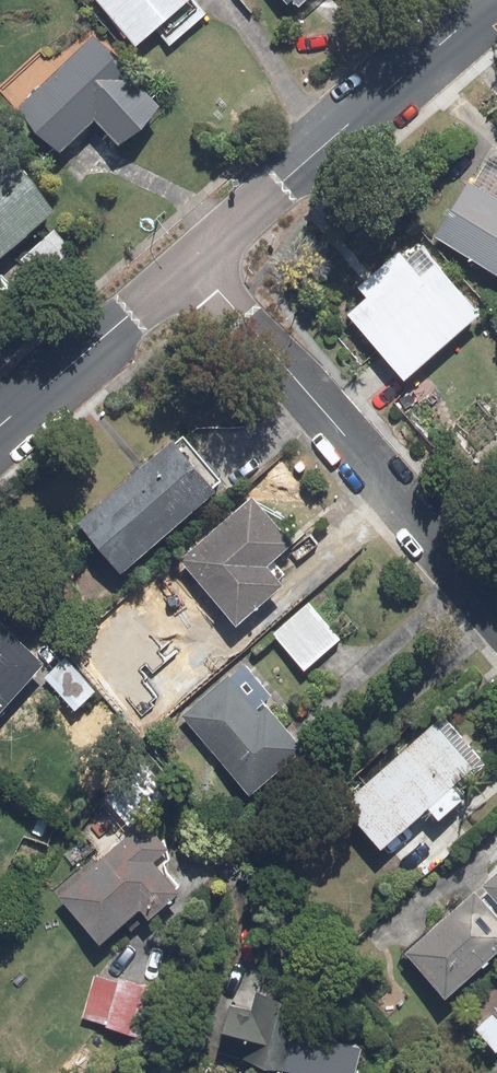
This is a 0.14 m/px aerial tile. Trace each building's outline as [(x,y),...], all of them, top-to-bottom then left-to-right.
[(196,0),(83,0),(132,51),(147,37),(163,54),(207,12),(196,0)] [(162,111),(90,38),(13,115),(56,159),(90,126),(118,154),(162,111)] [(5,153),(0,157),(0,258),(55,210),(5,153)] [(430,237),(496,280),(496,204),(464,183),(430,237)] [(475,312),(409,237),(332,305),(398,380),(475,312)] [(223,482),(181,432),(68,527),(110,577),(223,482)] [(292,545),(249,496),(175,561),(232,625),(278,585),(265,569),(292,545)] [(0,628),(0,706),(39,668),(0,628)] [(234,670),(179,717),(244,795),(299,748),(234,670)] [(479,759),(439,714),(333,807),(373,853),(479,759)] [(137,843),(128,832),(50,900),(90,946),(129,912),(139,923),(175,891),(161,876),(178,861),(151,831),(137,843)] [(397,954),(441,1004),(496,954),(496,865),(397,954)] [(158,994),(87,972),(71,1023),(142,1045),(158,994)] [(463,1025),(491,1056),(496,1051),(496,994),(463,1025)] [(240,1072),(348,1072),(354,1046),(284,1031),(289,1007),(250,998),(248,1007),(221,1001),(209,1055),(242,1062),(240,1072)]
